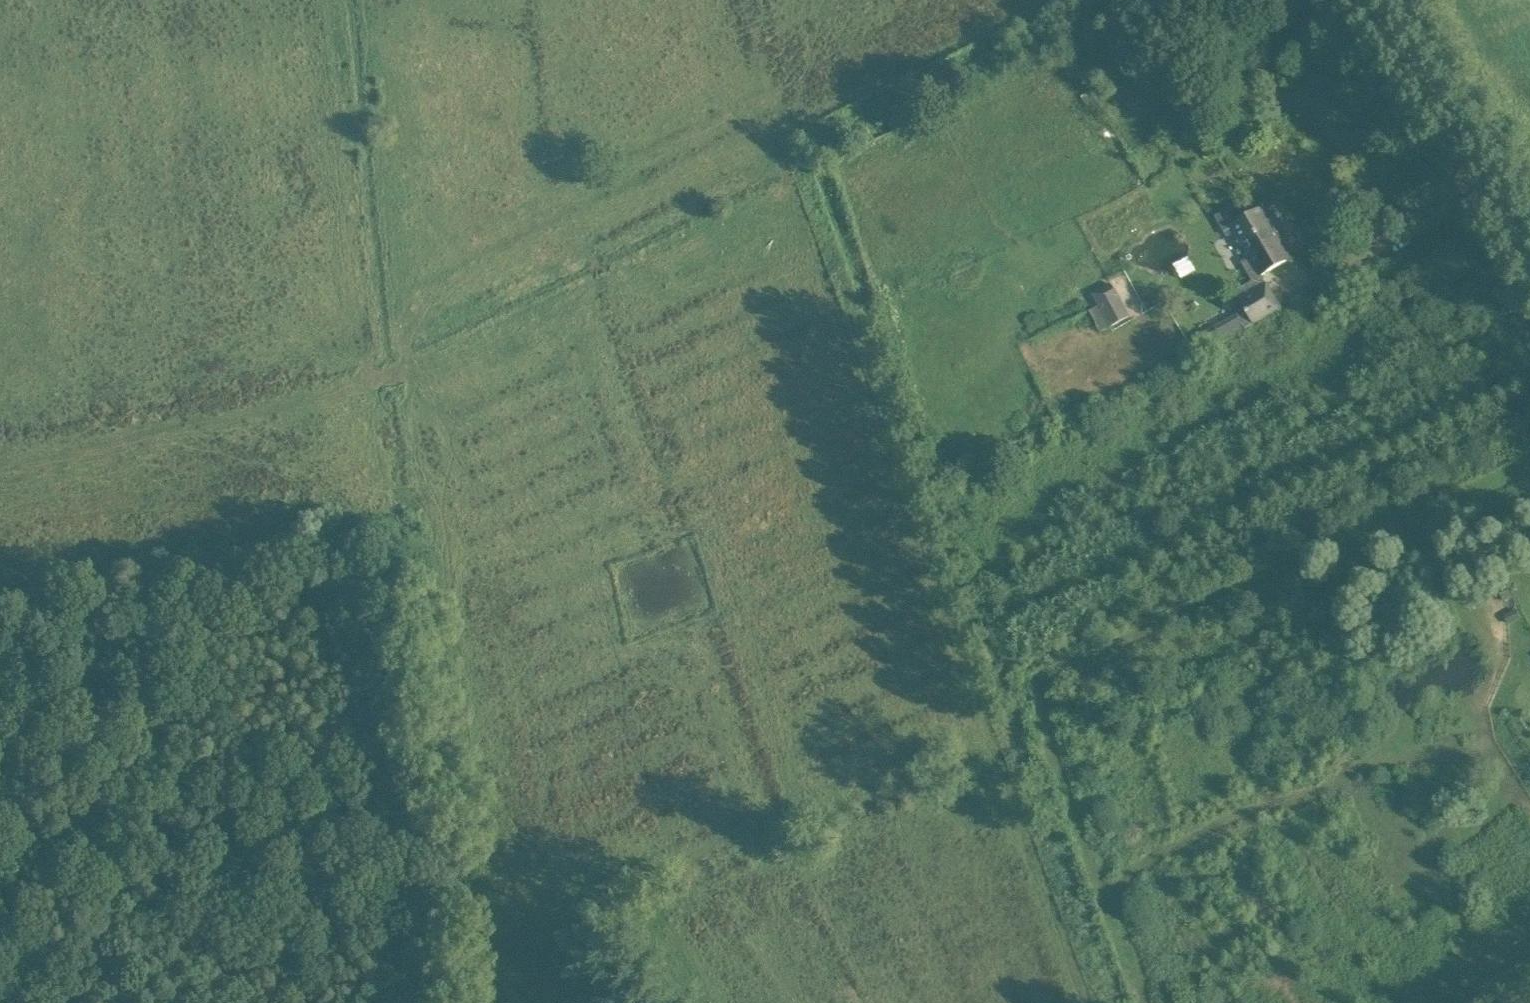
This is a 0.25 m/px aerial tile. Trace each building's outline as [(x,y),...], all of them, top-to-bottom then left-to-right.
[(1262,207),(1254,212),(1245,197),(1214,215),(1226,236),(1235,231),(1250,256),(1241,261),(1252,280),(1235,290),(1239,298),(1231,303),(1237,313),(1204,332),(1213,348),(1281,309),(1261,275),(1291,258),(1262,207)] [(1099,305),(1089,311),(1101,332),(1130,316),(1112,283),(1092,294),(1099,305)]
